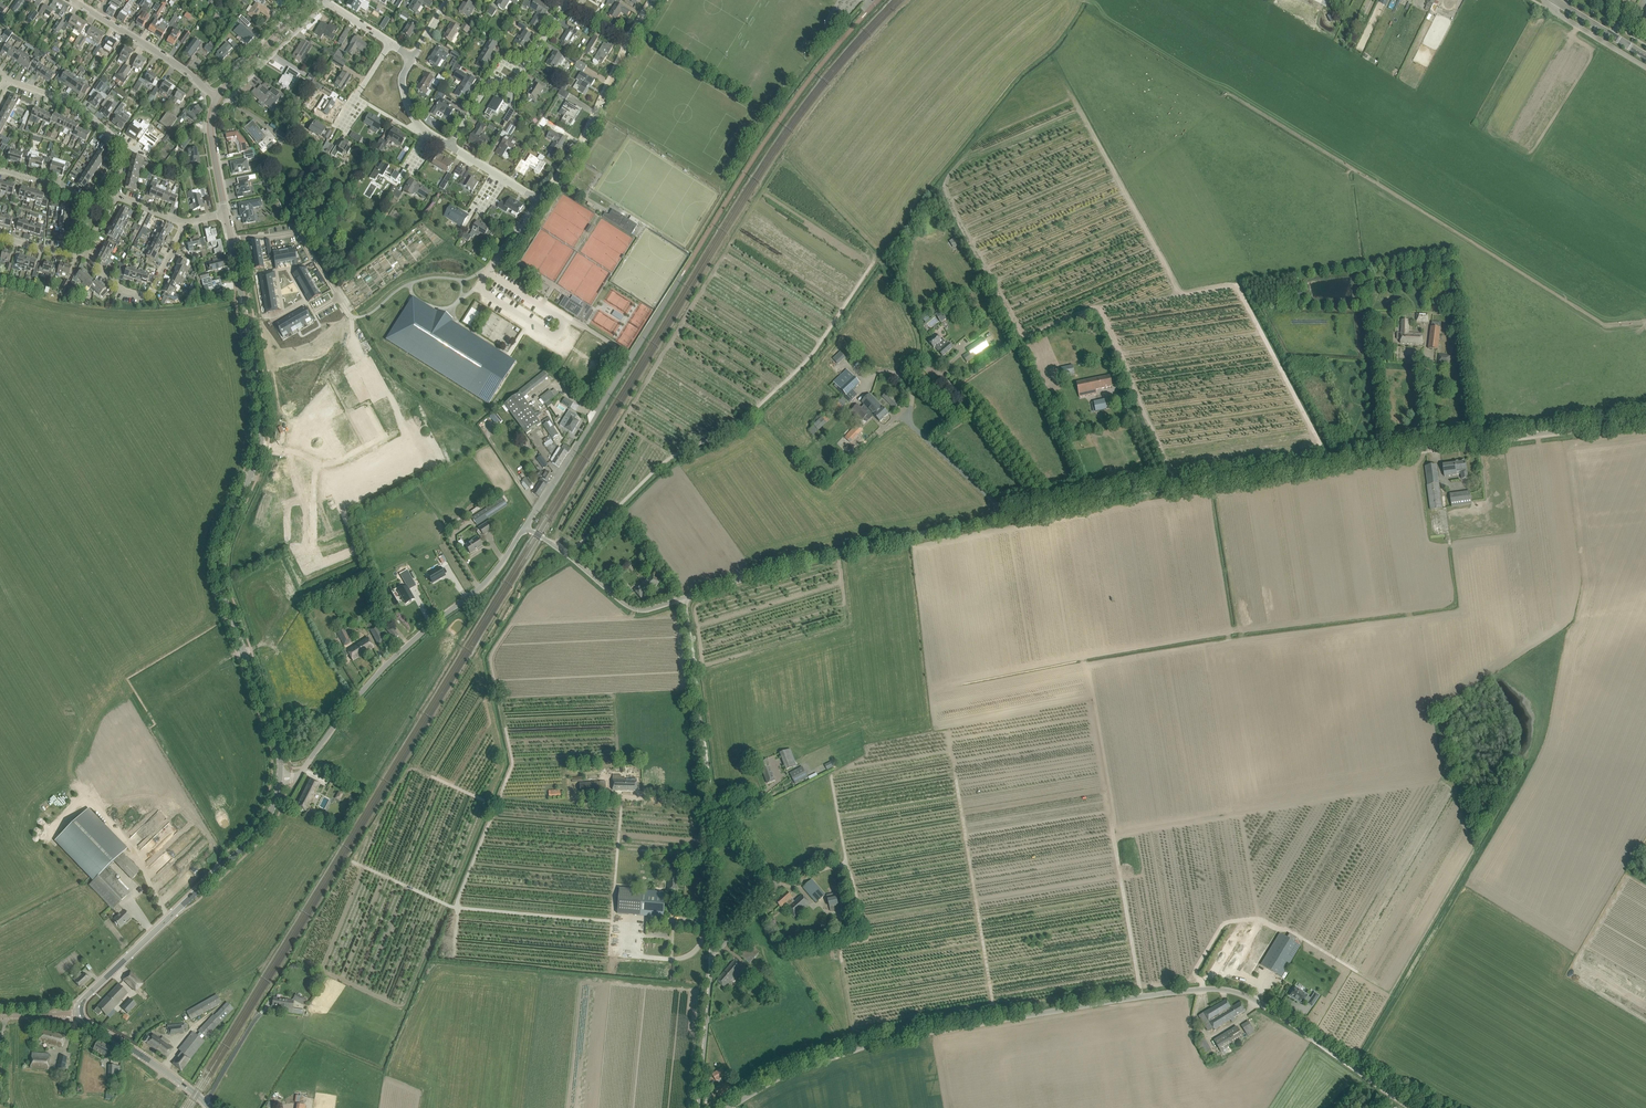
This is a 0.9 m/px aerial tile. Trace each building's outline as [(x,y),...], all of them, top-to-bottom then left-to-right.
[(11,9),(16,12),(24,0),(17,0),(11,9)] [(33,6),(37,8),(43,1),(44,0),(37,0),(33,6)] [(59,0),(55,0),(52,4),(51,4),(49,8),(44,5),(38,14),(40,15),(42,12),(46,14),(44,16),(48,19),(49,17),(53,11),(56,13),(63,2),(59,0)] [(106,13),(113,17),(117,11),(123,1),(121,0),(112,0),(108,5),(111,7),(106,13)] [(137,15),(140,17),(136,23),(139,25),(139,26),(142,28),(142,27),(143,27),(149,17),(146,15),(150,9),(148,8),(151,2),(148,0),(147,0),(137,15)] [(262,6),(266,2),(263,0),(254,0),(257,2),(249,14),(253,18),(253,17),(259,11),(269,18),(268,18),(269,18),(272,13),(262,6)] [(368,6),(359,0),(358,0),(357,2),(354,0),(350,0),(347,6),(357,12),(360,7),(363,9),(366,10),(368,6)] [(432,3),(428,0),(414,0),(408,9),(416,13),(420,6),(421,6),(421,5),(419,4),(421,1),(430,7),(432,3)] [(497,4),(499,6),(498,7),(499,8),(499,7),(503,10),(510,0),(499,0),(497,4)] [(526,0),(525,0),(522,6),(526,8),(528,6),(531,7),(538,11),(530,23),(537,28),(545,16),(550,8),(537,0),(536,0),(533,4),(526,0)] [(70,6),(63,2),(56,13),(55,15),(62,19),(70,6)] [(476,6),(469,2),(467,5),(464,3),(459,11),(469,17),(476,6)] [(628,16),(630,11),(616,3),(609,15),(616,19),(621,11),(628,16)] [(127,4),(117,19),(124,24),(129,15),(127,14),(130,10),(129,10),(131,6),(127,4)] [(161,4),(154,14),(158,17),(164,7),(161,4)] [(490,8),(487,13),(493,16),(497,10),(489,5),(488,7),(490,8)] [(32,22),(38,14),(33,10),(27,19),(32,22)] [(403,11),(399,17),(406,22),(410,15),(403,11)] [(844,16),(836,11),(827,26),(835,30),(844,16)] [(187,12),(184,16),(189,20),(192,16),(187,12)] [(155,20),(148,30),(155,34),(158,29),(162,23),(165,18),(163,16),(161,19),(159,23),(155,20)] [(168,26),(172,28),(178,18),(175,16),(168,26)] [(70,23),(69,25),(70,26),(69,27),(70,28),(71,29),(73,30),(74,30),(76,28),(80,21),(74,17),(70,23)] [(53,29),(54,30),(51,34),(55,37),(59,32),(61,29),(63,25),(65,24),(59,20),(53,29)] [(249,28),(251,25),(249,22),(246,20),(243,22),(249,28)] [(387,23),(383,20),(378,27),(383,30),(387,23)] [(76,28),(74,30),(80,34),(86,24),(80,21),(76,28)] [(336,32),(338,28),(330,23),(328,26),(321,21),(313,34),(321,39),(322,36),(331,42),(335,36),(332,34),(334,31),(336,32)] [(518,26),(526,31),(528,27),(521,22),(518,26)] [(162,23),(158,29),(155,34),(161,38),(168,27),(162,23)] [(414,32),(417,28),(409,23),(402,34),(409,38),(413,32),(414,32)] [(450,27),(444,38),(451,43),(460,28),(451,23),(449,27),(450,27)] [(248,43),(254,37),(241,24),(234,31),(239,36),(240,35),(248,43)] [(464,24),(460,30),(467,34),(470,28),(464,24)] [(574,34),(575,35),(578,31),(572,27),(569,31),(568,30),(561,41),(563,42),(561,45),(566,49),(568,45),(567,45),(574,34)] [(86,37),(92,41),(98,32),(92,28),(86,37)] [(169,38),(167,42),(173,46),(181,34),(174,30),(171,34),(170,34),(168,37),(169,38)] [(179,41),(183,44),(190,34),(186,31),(179,41)] [(530,36),(531,35),(524,31),(521,37),(518,37),(516,40),(517,43),(525,48),(529,41),(531,37),(530,36)] [(1,42),(5,44),(11,34),(8,32),(4,38),(1,36),(0,38),(0,44),(1,42)] [(98,32),(92,41),(92,42),(98,45),(104,35),(98,32)] [(344,32),(339,39),(344,42),(349,35),(344,32)] [(75,44),(73,47),(75,49),(80,41),(83,37),(80,35),(78,37),(75,43),(75,44)] [(588,55),(598,37),(595,35),(584,53),(588,55)] [(356,48),(364,53),(369,46),(361,41),(360,42),(359,41),(359,40),(355,37),(350,44),(351,44),(346,52),(352,55),(353,54),(356,48)] [(194,38),(184,53),(192,58),(201,45),(194,40),(195,39),(194,38)] [(112,50),(117,43),(112,40),(110,39),(106,46),(112,50)] [(486,65),(487,66),(494,53),(492,52),(497,43),(490,39),(485,48),(486,49),(478,61),(479,61),(476,65),(484,69),(486,65)] [(309,45),(302,40),(297,49),(298,50),(296,52),(296,51),(292,58),(299,62),(301,60),(305,63),(308,57),(303,54),(309,45)] [(212,54),(218,46),(211,41),(208,45),(208,44),(204,49),(212,54)] [(7,44),(0,54),(2,56),(4,54),(7,56),(12,48),(9,46),(10,45),(8,43),(7,44)] [(228,52),(232,48),(226,43),(216,52),(217,53),(215,55),(221,61),(229,53),(228,52)] [(599,62),(602,64),(606,57),(607,57),(613,46),(608,43),(607,44),(604,43),(594,59),(593,59),(592,61),(593,63),(595,64),(597,64),(598,62),(599,63),(599,62)] [(333,57),(334,57),(336,54),(324,47),(322,51),(333,57)] [(17,51),(12,48),(7,56),(12,59),(17,51)] [(126,63),(133,53),(125,48),(118,60),(122,62),(123,61),(126,63)] [(448,54),(437,48),(433,55),(432,54),(430,57),(429,57),(428,59),(428,60),(428,61),(430,62),(430,63),(431,63),(433,64),(432,65),(433,66),(436,68),(437,68),(441,63),(438,61),(441,58),(444,60),(448,54)] [(19,49),(17,51),(12,59),(17,63),(24,52),(19,49)] [(336,54),(334,57),(345,64),(346,62),(341,58),(345,52),(339,49),(336,54)] [(453,51),(450,55),(456,59),(453,63),(455,64),(460,55),(453,51)] [(562,56),(554,51),(547,63),(555,68),(558,63),(562,65),(565,60),(564,59),(564,58),(562,57),(562,56)] [(24,52),(17,63),(22,66),(27,59),(29,56),(24,52)] [(578,60),(568,54),(565,58),(576,65),(578,60)] [(140,71),(146,61),(139,57),(133,67),(140,71)] [(342,69),(345,64),(334,57),(331,62),(342,69)] [(27,59),(22,66),(27,70),(32,62),(27,59)] [(32,62),(27,70),(30,72),(31,70),(34,72),(39,64),(34,60),(32,62)] [(577,85),(580,86),(577,91),(583,94),(589,84),(591,86),(595,80),(594,80),(582,73),(587,65),(579,60),(575,67),(581,71),(576,79),(579,81),(577,85)] [(457,69),(458,70),(460,70),(463,65),(457,62),(454,67),(457,69)] [(39,64),(34,72),(39,75),(44,68),(39,64)] [(117,82),(128,67),(124,64),(117,74),(116,73),(112,79),(117,82)] [(132,69),(128,67),(117,82),(122,86),(128,77),(127,76),(132,69)] [(49,71),(44,68),(39,75),(44,79),(49,71)] [(60,81),(64,84),(72,74),(70,72),(70,71),(68,69),(67,71),(63,68),(54,81),(58,84),(60,81)] [(283,76),(278,83),(287,88),(291,81),(294,83),(299,74),(289,68),(285,74),(286,75),(284,77),(283,76)] [(455,94),(460,97),(462,94),(463,94),(466,96),(471,88),(470,87),(471,85),(473,86),(477,81),(470,77),(470,78),(458,70),(454,76),(464,82),(455,94)] [(55,75),(49,71),(44,79),(50,83),(55,75)] [(347,83),(351,77),(342,71),(338,78),(339,79),(335,85),(343,90),(347,83)] [(149,73),(143,84),(146,86),(148,83),(155,87),(158,82),(155,80),(157,78),(149,73)] [(64,84),(69,88),(76,79),(73,77),(74,75),(72,74),(64,84)] [(422,81),(417,89),(426,94),(429,90),(428,89),(432,83),(435,79),(432,77),(427,74),(425,77),(423,82),(422,81)] [(435,79),(432,83),(439,88),(442,84),(443,84),(446,79),(439,74),(436,80),(435,79)] [(76,79),(69,88),(74,91),(82,81),(77,77),(76,79)] [(527,100),(533,104),(545,85),(537,80),(527,95),(529,96),(527,100)] [(79,95),(81,92),(85,95),(90,87),(86,85),(85,86),(83,84),(84,82),(82,81),(74,91),(79,95)] [(103,84),(99,81),(93,89),(96,91),(89,102),(96,107),(102,98),(98,95),(100,93),(98,92),(103,84)] [(137,92),(142,83),(138,81),(133,90),(137,92)] [(317,81),(314,85),(313,86),(330,97),(333,92),(317,81)] [(172,87),(164,83),(158,92),(162,95),(164,92),(170,96),(173,91),(170,89),(172,87)] [(156,87),(151,94),(155,97),(159,89),(156,87)] [(268,91),(263,87),(262,87),(259,91),(255,89),(251,93),(270,109),(278,100),(272,95),(268,100),(264,96),(268,91)] [(569,93),(565,91),(561,88),(557,94),(565,100),(569,93)] [(182,102),(186,96),(179,91),(175,98),(171,95),(168,101),(175,105),(178,100),(182,102)] [(437,103),(431,113),(435,116),(439,110),(444,113),(444,114),(449,117),(454,109),(451,107),(450,106),(451,104),(443,100),(445,96),(440,92),(435,100),(439,103),(438,104),(437,103)] [(150,94),(143,105),(148,108),(155,97),(151,94),(150,94)] [(11,95),(8,101),(16,105),(19,99),(11,95)] [(113,97),(109,95),(104,101),(107,103),(100,112),(109,119),(109,118),(107,117),(115,107),(111,104),(112,101),(110,100),(113,97)] [(31,105),(32,102),(22,97),(20,100),(31,105)] [(252,97),(247,102),(260,113),(264,107),(252,97)] [(489,117),(493,112),(497,114),(500,108),(506,111),(509,106),(504,103),(495,97),(488,109),(485,114),(486,113),(486,114),(489,116),(489,117)] [(327,115),(334,104),(333,103),(335,101),(330,98),(328,100),(321,111),(320,110),(319,111),(318,112),(318,113),(323,116),(324,116),(325,114),(327,115)] [(8,101),(5,106),(13,111),(16,105),(8,101)] [(565,123),(570,126),(581,108),(576,105),(575,107),(566,101),(561,109),(566,112),(561,120),(565,122),(565,123)] [(190,113),(185,109),(182,113),(179,117),(177,119),(180,121),(182,119),(183,119),(186,116),(194,122),(197,119),(196,118),(197,117),(203,111),(198,105),(192,112),(190,113)] [(10,116),(13,111),(5,106),(2,112),(10,116)] [(41,110),(35,107),(29,120),(32,121),(34,117),(37,118),(41,110)] [(41,110),(37,118),(35,123),(38,124),(40,119),(43,121),(47,113),(41,110)] [(122,129),(130,118),(120,111),(112,122),(116,125),(115,125),(118,127),(122,129)] [(167,111),(159,122),(169,129),(177,119),(167,111)] [(0,116),(0,119),(7,122),(10,116),(2,112),(0,116)] [(47,113),(43,121),(41,126),(44,127),(46,122),(49,124),(54,113),(52,112),(51,115),(47,113)] [(54,113),(49,124),(48,126),(51,128),(53,123),(57,124),(61,116),(54,113)] [(369,114),(364,122),(371,126),(370,129),(377,133),(382,124),(383,121),(379,119),(378,120),(369,114)] [(61,116),(57,124),(54,129),(57,130),(59,126),(63,127),(66,119),(61,116)] [(73,122),(66,119),(63,127),(60,132),(63,133),(65,128),(69,130),(73,122)] [(71,131),(75,133),(77,127),(78,128),(80,122),(77,121),(76,124),(73,122),(69,130),(66,135),(69,136),(71,131)] [(253,121),(244,128),(259,145),(263,141),(266,145),(275,138),(268,130),(263,133),(253,121)] [(325,128),(314,122),(309,129),(321,136),(322,133),(325,135),(324,136),(327,138),(331,132),(328,130),(327,132),(324,131),(325,128)] [(486,145),(488,141),(479,135),(485,126),(480,122),(476,127),(477,128),(474,133),(474,132),(470,139),(477,144),(476,145),(480,147),(483,144),(486,145)] [(508,123),(503,131),(508,134),(513,126),(508,123)] [(279,126),(275,133),(284,139),(288,132),(279,126)] [(76,137),(80,138),(83,130),(78,128),(77,127),(75,133),(71,140),(74,141),(76,137)] [(132,127),(125,136),(128,139),(129,137),(134,141),(139,135),(141,137),(146,131),(141,127),(137,131),(132,127)] [(148,128),(139,140),(146,145),(143,149),(144,149),(144,148),(149,151),(157,141),(152,137),(154,134),(149,131),(148,133),(146,132),(148,128)] [(397,142),(396,143),(400,146),(406,137),(396,131),(397,130),(394,128),(388,137),(391,138),(397,142)] [(86,141),(89,135),(91,131),(88,130),(87,132),(83,130),(80,138),(77,143),(80,144),(82,140),(86,141)] [(557,150),(559,151),(561,149),(560,148),(566,139),(562,136),(559,134),(559,135),(551,130),(547,137),(549,139),(554,142),(551,146),(552,147),(550,150),(555,153),(557,150)] [(243,152),(244,156),(253,154),(252,150),(248,151),(246,143),(237,131),(225,133),(226,139),(227,139),(227,142),(231,141),(231,138),(235,137),(240,144),(241,152),(243,152)] [(357,134),(354,139),(359,143),(362,137),(357,134)] [(2,139),(6,141),(9,143),(13,137),(10,135),(8,138),(1,135),(0,136),(0,138),(2,139)] [(192,138),(188,135),(179,146),(183,149),(192,138)] [(509,147),(513,149),(517,143),(506,136),(502,143),(503,143),(500,149),(499,148),(496,153),(503,157),(503,156),(505,158),(506,158),(507,158),(508,158),(508,157),(509,156),(509,155),(508,155),(508,154),(505,152),(509,147)] [(388,143),(385,141),(381,139),(375,148),(380,151),(382,147),(384,148),(388,143)] [(348,153),(350,149),(347,147),(348,146),(347,146),(349,143),(345,140),(343,143),(342,142),(341,143),(338,142),(330,154),(335,157),(338,153),(342,155),(343,152),(344,152),(345,151),(348,153)] [(320,152),(323,154),(330,143),(327,141),(320,152)] [(107,155),(111,150),(99,142),(97,144),(99,145),(97,148),(107,155)] [(327,156),(329,153),(334,146),(330,143),(323,154),(327,156)] [(7,160),(14,162),(17,152),(10,150),(11,147),(7,146),(5,153),(9,154),(7,160)] [(103,161),(107,155),(97,148),(95,148),(94,150),(98,153),(96,156),(103,161)] [(197,157),(196,149),(187,150),(188,164),(190,163),(191,165),(195,165),(195,164),(195,163),(199,162),(199,157),(197,157)] [(23,153),(17,152),(14,162),(20,164),(22,158),(25,159),(27,152),(24,151),(23,153)] [(28,166),(35,168),(38,157),(31,156),(32,153),(28,152),(26,159),(30,160),(28,166)] [(92,162),(100,166),(103,161),(96,156),(91,153),(90,155),(94,158),(92,162)] [(253,154),(244,156),(244,160),(235,161),(235,162),(231,163),(233,173),(248,171),(246,159),(253,158),(253,154)] [(433,164),(447,172),(453,163),(439,154),(433,164)] [(545,157),(540,154),(537,159),(531,155),(526,163),(522,160),(515,170),(523,175),(529,167),(534,170),(535,169),(535,171),(534,171),(534,172),(535,172),(535,173),(536,174),(537,174),(538,174),(539,174),(540,172),(546,164),(541,161),(544,157),(545,157)] [(134,155),(132,162),(142,164),(144,158),(134,155)] [(44,159),(38,157),(35,168),(41,170),(43,164),(46,165),(48,158),(45,157),(44,159)] [(49,172),(56,174),(59,164),(52,162),(53,159),(50,158),(48,165),(51,166),(49,172)] [(88,167),(96,172),(98,174),(100,171),(97,170),(100,166),(92,162),(88,159),(86,161),(91,164),(88,167)] [(142,164),(132,162),(130,168),(140,171),(142,164)] [(396,181),(400,175),(394,172),(394,173),(388,169),(389,167),(382,162),(378,168),(376,167),(370,177),(375,181),(379,175),(382,177),(385,172),(392,176),(391,178),(396,181)] [(65,166),(59,164),(56,174),(62,176),(64,170),(67,171),(69,164),(66,163),(65,166)] [(85,173),(92,178),(96,172),(88,167),(84,164),(83,167),(87,170),(85,173)] [(161,167),(158,165),(152,172),(155,175),(161,167)] [(459,176),(463,169),(458,166),(454,173),(459,176)] [(130,168),(129,175),(139,177),(140,171),(130,168)] [(89,183),(92,178),(85,173),(80,170),(79,172),(83,175),(81,178),(89,183)] [(474,176),(468,172),(462,181),(465,183),(464,186),(473,191),(478,182),(473,178),(474,176)] [(444,190),(453,175),(448,173),(440,187),(442,189),(443,189),(444,190)] [(139,177),(129,175),(127,181),(137,184),(139,177)] [(81,178),(77,176),(75,178),(80,181),(77,184),(87,191),(89,188),(86,187),(89,183),(81,178)] [(238,184),(235,185),(237,194),(238,198),(243,196),(242,192),(250,191),(248,180),(249,180),(249,176),(237,178),(238,184)] [(426,199),(430,192),(421,187),(421,188),(416,184),(410,180),(404,190),(410,194),(412,195),(414,194),(415,192),(426,199)] [(6,184),(3,183),(1,191),(6,193),(9,182),(7,181),(6,184)] [(137,184),(127,181),(125,188),(129,189),(130,189),(130,190),(133,191),(133,190),(136,190),(137,184)] [(152,190),(149,196),(156,198),(161,185),(159,190),(155,188),(157,184),(152,181),(149,189),(152,190)] [(12,196),(15,196),(17,188),(14,187),(15,186),(15,184),(12,183),(9,182),(6,193),(12,194),(12,196)] [(156,198),(162,201),(167,187),(165,192),(161,191),(163,186),(161,185),(156,198)] [(394,195),(397,190),(398,188),(393,185),(389,191),(394,195)] [(21,199),(24,200),(27,189),(28,187),(22,186),(21,189),(17,188),(15,196),(19,197),(19,196),(22,197),(21,199)] [(169,188),(167,187),(162,201),(168,203),(173,190),(171,195),(168,193),(169,188)] [(33,191),(27,189),(24,200),(27,201),(28,199),(30,200),(33,191)] [(190,204),(192,210),(204,207),(201,197),(206,196),(205,189),(199,190),(198,189),(187,192),(188,198),(191,197),(193,203),(190,204)] [(30,200),(36,201),(39,190),(36,190),(36,192),(33,191),(30,200)] [(42,203),(42,204),(41,206),(47,208),(48,199),(43,197),(44,194),(41,193),(42,191),(39,190),(36,201),(42,203)] [(173,190),(168,203),(172,205),(171,207),(174,208),(174,207),(178,209),(178,202),(176,201),(178,197),(174,196),(176,191),(173,190)] [(501,201),(498,207),(506,212),(508,208),(518,214),(523,206),(511,198),(507,205),(501,201)] [(255,222),(255,220),(253,208),(262,206),(261,199),(239,203),(240,210),(239,210),(241,216),(242,216),(244,224),(246,223),(246,224),(247,224),(247,223),(255,222)] [(70,212),(70,205),(56,204),(56,206),(56,207),(61,207),(61,211),(61,212),(70,212)] [(121,209),(120,211),(118,210),(116,213),(118,214),(128,220),(129,217),(128,216),(131,210),(124,206),(122,209),(121,209)] [(461,213),(451,206),(447,213),(451,215),(450,217),(463,225),(468,215),(462,211),(461,213)] [(632,234),(633,231),(634,232),(635,230),(637,226),(628,221),(628,219),(612,209),(609,215),(605,212),(603,216),(623,229),(632,234)] [(128,220),(118,214),(116,219),(115,219),(127,226),(128,223),(127,222),(128,220)] [(10,215),(7,215),(4,227),(8,229),(8,226),(10,227),(10,226),(14,227),(16,218),(13,217),(13,218),(9,218),(10,215)] [(19,219),(16,218),(14,227),(17,228),(16,229),(22,230),(25,220),(23,219),(22,221),(19,220),(19,219)] [(54,224),(71,226),(72,223),(69,223),(69,219),(55,218),(55,220),(60,221),(60,225),(54,224)] [(113,220),(111,224),(123,230),(124,227),(125,228),(127,226),(115,219),(114,220),(113,220)] [(22,230),(28,232),(31,224),(28,223),(28,221),(25,220),(22,230)] [(33,236),(37,223),(34,222),(34,224),(31,224),(28,232),(30,233),(29,235),(33,236)] [(484,226),(477,222),(472,230),(480,234),(481,233),(485,235),(484,236),(489,239),(492,233),(488,231),(490,228),(485,225),(484,226)] [(41,238),(41,235),(44,236),(45,225),(37,223),(33,236),(41,238)] [(135,230),(138,232),(141,226),(138,225),(135,223),(132,228),(135,230)] [(173,226),(171,225),(169,224),(168,226),(160,223),(157,228),(167,233),(169,234),(173,226)] [(109,226),(108,229),(121,236),(124,231),(123,230),(111,224),(113,225),(111,227),(109,226)] [(155,230),(153,233),(165,238),(167,233),(157,228),(156,230),(155,230)] [(110,237),(108,240),(117,245),(119,246),(121,243),(118,241),(121,236),(108,229),(107,231),(109,232),(107,235),(110,237)] [(216,230),(211,231),(210,229),(205,230),(206,234),(208,243),(210,242),(211,245),(212,246),(213,246),(213,247),(216,246),(216,245),(217,244),(217,243),(216,242),(217,242),(219,246),(219,247),(218,247),(218,248),(217,248),(217,249),(214,249),(215,254),(224,252),(221,239),(216,240),(215,236),(217,236),(216,230)] [(68,232),(54,231),(54,234),(59,234),(58,238),(70,239),(70,236),(68,236),(68,232)] [(472,236),(465,232),(462,237),(468,241),(472,236)] [(163,241),(165,238),(153,233),(151,238),(164,245),(165,242),(163,241)] [(189,251),(190,252),(191,252),(192,254),(200,252),(201,252),(202,257),(208,256),(203,237),(200,238),(199,235),(194,236),(192,240),(191,240),(190,241),(187,242),(189,251)] [(957,237),(950,242),(952,246),(957,247),(961,244),(957,237)] [(151,238),(148,243),(159,249),(161,246),(163,247),(164,245),(151,238)] [(106,242),(103,248),(113,253),(117,245),(108,240),(107,243),(106,242)] [(145,249),(147,250),(157,254),(159,249),(148,243),(145,249)] [(98,252),(110,258),(112,253),(113,253),(103,248),(102,249),(100,248),(98,252)] [(294,248),(288,249),(289,251),(291,262),(294,261),(295,265),(297,265),(296,259),(298,259),(298,258),(297,253),(297,252),(295,253),(294,248)] [(8,262),(11,252),(3,250),(1,259),(5,260),(4,261),(8,262)] [(157,254),(147,250),(146,252),(148,253),(146,256),(147,256),(146,259),(147,260),(149,261),(152,262),(153,259),(154,260),(155,258),(157,259),(159,255),(157,254)] [(97,258),(102,261),(100,264),(106,267),(107,267),(110,261),(112,262),(113,260),(109,259),(110,258),(98,252),(96,255),(98,256),(97,258)] [(17,266),(17,265),(20,266),(19,268),(22,269),(25,256),(20,254),(19,257),(16,256),(13,265),(17,266)] [(27,270),(31,258),(25,256),(22,269),(24,269),(24,271),(27,272),(27,270)] [(179,259),(176,265),(188,271),(188,270),(187,269),(188,267),(186,266),(187,263),(186,263),(188,260),(182,257),(180,260),(179,259)] [(35,277),(38,269),(35,268),(37,259),(31,258),(27,270),(30,271),(31,269),(34,270),(32,276),(35,277)] [(207,271),(227,266),(225,259),(217,261),(217,258),(213,259),(213,262),(206,264),(207,271)] [(50,274),(53,264),(45,262),(43,267),(40,266),(39,271),(42,272),(42,271),(46,272),(46,273),(50,274)] [(69,275),(71,266),(67,265),(61,263),(57,274),(62,275),(63,273),(69,275)] [(174,270),(176,271),(184,275),(185,272),(187,273),(188,271),(176,265),(175,268),(175,269),(174,270)] [(123,267),(121,274),(124,275),(123,278),(129,280),(133,267),(131,266),(130,269),(127,268),(126,268),(123,267)] [(134,279),(135,280),(138,271),(135,270),(136,268),(133,267),(129,280),(133,281),(134,279)] [(306,267),(293,274),(296,280),(306,274),(304,270),(307,269),(306,267)] [(84,268),(82,270),(81,271),(78,268),(72,279),(77,284),(79,282),(88,272),(84,268)] [(141,272),(138,271),(135,280),(137,280),(136,282),(140,284),(141,282),(145,271),(142,270),(141,272)] [(141,282),(147,284),(150,275),(146,274),(147,272),(145,271),(141,282)] [(176,271),(173,276),(183,281),(184,279),(182,278),(184,275),(176,271)] [(79,282),(83,286),(93,276),(88,272),(79,282)] [(263,276),(260,277),(260,280),(261,280),(261,284),(272,282),(272,278),(273,278),(273,274),(269,275),(266,275),(263,276)] [(306,274),(296,280),(299,285),(309,279),(306,274)] [(93,276),(83,286),(85,288),(87,286),(89,289),(95,282),(91,278),(93,276)] [(182,284),(183,281),(173,276),(171,282),(177,285),(179,286),(180,283),(182,284)] [(209,277),(202,279),(203,286),(207,285),(209,290),(219,288),(222,287),(222,286),(221,286),(221,283),(220,280),(212,282),(211,277),(209,277)] [(60,290),(64,292),(69,281),(66,279),(60,290)] [(309,279),(299,285),(302,291),(312,285),(309,279)] [(94,293),(95,291),(103,283),(101,281),(99,283),(97,280),(95,282),(89,289),(94,293)] [(164,285),(176,291),(177,288),(175,287),(177,285),(171,282),(169,281),(168,282),(166,281),(164,285)] [(272,282),(261,284),(262,287),(261,287),(262,291),(274,289),(272,282)] [(105,289),(106,289),(107,287),(103,283),(95,291),(100,295),(100,294),(103,297),(107,292),(105,289)] [(175,293),(176,291),(164,285),(162,289),(164,290),(163,292),(164,292),(163,295),(164,296),(167,297),(175,301),(177,300),(179,299),(175,293)] [(312,285),(302,291),(305,296),(316,290),(312,285)] [(274,289),(262,291),(263,295),(264,298),(275,296),(274,289)] [(316,290),(305,296),(309,302),(322,294),(320,292),(317,294),(316,290)] [(275,296),(264,298),(264,302),(265,305),(276,303),(275,296)] [(409,302),(386,339),(489,404),(515,363),(508,358),(498,352),(496,351),(494,349),(495,348),(459,325),(451,321),(453,319),(438,310),(437,312),(413,296),(409,302)] [(574,317),(576,318),(583,322),(585,319),(587,321),(588,320),(594,311),(591,309),(592,308),(583,302),(580,308),(569,301),(568,303),(563,300),(559,306),(564,309),(575,316),(574,317)] [(276,303),(265,305),(266,313),(268,313),(270,312),(273,312),(275,312),(275,311),(281,310),(277,310),(276,303)] [(304,307),(297,311),(305,324),(307,323),(305,320),(310,318),(312,320),(304,307)] [(463,322),(475,329),(484,314),(472,307),(463,322)] [(297,311),(290,315),(296,326),(301,323),(303,326),(305,324),(297,311)] [(936,314),(940,322),(946,318),(942,311),(936,314)] [(290,315),(282,319),(290,333),(292,332),(291,329),(296,326),(290,315)] [(282,319),(275,324),(283,337),(282,334),(286,331),(288,334),(290,333),(282,319)] [(1401,343),(1406,344),(1423,345),(1423,334),(1409,334),(1409,320),(1402,320),(1401,333),(1401,343)] [(1429,348),(1438,349),(1441,328),(1431,326),(1429,348)] [(933,337),(928,341),(934,348),(935,347),(936,346),(940,350),(938,351),(943,356),(953,347),(948,342),(945,346),(941,342),(942,341),(936,334),(935,333),(932,336),(933,337)] [(983,338),(966,350),(969,353),(970,353),(973,358),(989,347),(983,338)] [(840,354),(836,358),(840,362),(844,358),(840,354)] [(1061,368),(1063,377),(1075,374),(1073,365),(1061,368)] [(835,383),(847,395),(852,401),(858,395),(853,390),(860,383),(847,370),(835,383)] [(342,371),(333,376),(336,381),(345,376),(342,371)] [(345,376),(336,381),(338,385),(347,380),(345,376)] [(1112,386),(1110,376),(1076,383),(1079,397),(1096,393),(1096,390),(1112,386)] [(347,380),(338,385),(341,390),(350,385),(347,380)] [(350,385),(341,390),(343,395),(352,390),(350,385)] [(352,390),(343,395),(346,399),(355,395),(352,390)] [(520,393),(505,404),(527,434),(541,424),(537,418),(536,417),(535,415),(529,407),(530,406),(520,393)] [(886,398),(893,404),(897,400),(890,393),(886,398)] [(862,402),(869,409),(871,407),(874,409),(875,408),(879,412),(879,413),(883,418),(888,413),(870,394),(862,402)] [(355,395),(346,399),(348,404),(357,399),(355,395)] [(841,397),(832,407),(838,413),(847,403),(841,397)] [(383,398),(373,404),(376,409),(386,404),(383,398)] [(565,398),(563,401),(565,403),(564,405),(570,408),(573,403),(565,398)] [(357,399),(348,404),(351,409),(360,404),(357,399)] [(1105,400),(1094,402),(1096,412),(1107,410),(1105,400)] [(386,404),(376,409),(378,415),(389,409),(386,404)] [(862,420),(864,418),(869,413),(872,417),(874,415),(880,422),(883,418),(879,413),(879,412),(875,408),(874,409),(871,407),(869,409),(866,412),(858,404),(850,412),(855,417),(857,415),(862,420)] [(389,409),(378,415),(381,420),(392,414),(389,409)] [(542,413),(539,415),(541,418),(549,412),(547,410),(542,413)] [(572,433),(579,422),(575,419),(577,416),(569,411),(565,417),(569,420),(564,428),(572,433)] [(344,413),(334,418),(337,424),(338,426),(348,421),(344,413)] [(392,414),(381,420),(384,425),(394,420),(392,414)] [(822,418),(821,418),(818,415),(814,418),(810,422),(813,426),(822,419),(826,424),(830,420),(827,418),(825,415),(822,418)] [(394,420),(384,425),(387,431),(397,425),(394,420)] [(348,421),(338,426),(339,428),(342,433),(352,428),(348,421)] [(550,422),(544,426),(552,439),(558,435),(550,422)] [(857,424),(844,437),(850,443),(863,429),(857,424)] [(352,428),(342,433),(345,439),(346,441),(356,435),(352,428)] [(356,435),(346,441),(347,443),(350,448),(360,443),(356,435)] [(555,454),(551,460),(552,463),(559,467),(568,453),(561,448),(557,455),(555,454)] [(541,455),(537,459),(543,468),(548,465),(541,455)] [(1468,478),(1466,461),(1443,464),(1445,476),(1457,475),(1456,472),(1461,471),(1462,478),(1468,478)] [(1442,508),(1436,465),(1425,466),(1428,485),(1427,485),(1431,510),(1442,508)] [(541,478),(548,482),(549,483),(554,476),(547,471),(545,474),(540,471),(537,476),(541,478)] [(529,487),(532,484),(526,477),(523,480),(529,487)] [(532,492),(539,497),(540,497),(547,486),(546,485),(548,482),(541,478),(539,481),(540,482),(534,491),(533,491),(532,492)] [(1470,491),(1450,493),(1452,507),(1472,504),(1470,491)] [(472,517),(477,525),(507,505),(502,498),(472,517)] [(332,499),(321,503),(324,511),(334,507),(335,506),(332,499)] [(308,507),(297,507),(297,514),(297,516),(308,516),(308,507)] [(324,511),(323,511),(325,517),(336,512),(334,507),(324,511)] [(336,512),(325,517),(328,522),(338,518),(336,512)] [(308,516),(297,516),(297,518),(297,524),(308,524),(308,516)] [(338,518),(328,522),(330,528),(341,524),(338,518)] [(478,528),(483,535),(491,530),(486,523),(478,528)] [(308,524),(297,524),(297,530),(297,533),(308,533),(308,524)] [(341,524),(330,528),(332,534),(343,529),(341,524)] [(308,533),(297,533),(297,535),(297,541),(308,541),(308,533)] [(349,534),(344,536),(348,546),(353,544),(349,534)] [(344,536),(339,538),(343,548),(348,546),(344,536)] [(477,537),(465,545),(466,547),(465,547),(468,552),(469,552),(470,553),(476,550),(475,550),(477,548),(478,549),(482,546),(477,537)] [(339,538),(334,540),(338,550),(343,548),(339,538)] [(334,540),(329,542),(333,552),(338,550),(334,540)] [(329,542),(324,544),(328,554),(333,552),(329,542)] [(324,544),(319,546),(323,556),(328,554),(324,544)] [(654,561),(649,565),(655,573),(660,569),(654,561)] [(440,567),(428,574),(432,583),(445,575),(440,567)] [(659,583),(652,575),(634,590),(641,598),(659,583)] [(407,586),(398,591),(406,604),(408,602),(410,601),(411,601),(412,600),(414,599),(407,586)] [(369,630),(379,645),(385,641),(375,626),(369,630)] [(351,642),(343,627),(338,629),(339,629),(336,630),(344,646),(351,642)] [(399,636),(391,627),(387,630),(394,639),(399,636)] [(353,661),(373,648),(367,638),(357,644),(358,645),(347,652),(345,649),(341,651),(345,657),(349,654),(353,661)] [(338,640),(332,643),(335,649),(341,646),(338,640)] [(790,749),(780,753),(786,770),(796,766),(790,749)] [(767,759),(759,762),(767,783),(775,781),(767,759)] [(825,764),(828,769),(835,767),(832,761),(825,764)] [(802,767),(790,773),(796,784),(808,778),(802,767)] [(637,791),(637,779),(626,779),(626,780),(621,780),(621,775),(613,775),(613,790),(637,791)] [(320,784),(311,779),(297,807),(306,811),(320,784)] [(606,781),(580,783),(581,795),(601,793),(601,789),(606,788),(606,781)] [(658,785),(643,785),(643,796),(658,796),(658,785)] [(335,799),(343,803),(346,796),(343,794),(344,794),(339,791),(335,799)] [(320,820),(323,814),(310,807),(307,813),(320,820)] [(109,866),(114,861),(123,853),(127,849),(115,838),(88,810),(56,840),(94,880),(109,866)] [(132,879),(140,871),(123,853),(114,861),(132,879)] [(114,920),(120,927),(126,921),(130,917),(118,904),(129,893),(114,877),(117,874),(109,866),(94,880),(93,881),(89,885),(110,906),(119,915),(114,920)] [(677,890),(679,871),(670,871),(670,878),(669,877),(668,889),(677,890)] [(825,895),(812,879),(803,887),(816,902),(825,895)] [(618,913),(664,918),(666,892),(643,890),(642,894),(637,894),(637,889),(621,888),(618,913)] [(787,891),(782,895),(775,901),(781,907),(786,903),(789,906),(795,902),(791,898),(792,897),(787,891)] [(836,893),(827,895),(830,911),(839,909),(836,893)] [(795,902),(789,906),(789,907),(794,912),(792,913),(795,916),(808,905),(801,897),(802,895),(804,897),(802,895),(795,902)] [(1280,933),(1261,964),(1281,977),(1300,946),(1280,933)] [(748,942),(738,954),(749,963),(759,952),(748,942)] [(737,964),(739,961),(736,958),(717,980),(725,987),(741,968),(737,964)] [(768,972),(767,971),(764,968),(759,972),(763,977),(768,972)] [(143,983),(131,972),(123,980),(136,991),(143,983)] [(75,982),(80,987),(90,979),(85,974),(75,982)] [(102,1011),(107,1015),(128,993),(119,985),(94,1010),(99,1015),(102,1011)] [(1294,989),(1293,989),(1290,993),(1292,993),(1290,995),(1302,1003),(1304,1001),(1308,1003),(1307,1003),(1312,1007),(1320,996),(1315,993),(1311,998),(1307,996),(1308,995),(1296,987),(1294,989)] [(299,1003),(303,996),(297,993),(293,1000),(299,1003)] [(191,1021),(221,1004),(216,995),(186,1012),(191,1021)] [(303,1010),(300,1009),(292,1008),(294,1001),(273,998),(272,1005),(287,1008),(286,1012),(302,1015),(303,1010)] [(127,1014),(137,1004),(131,999),(122,1008),(127,1014)] [(1234,1017),(1245,1011),(1240,1002),(1231,1008),(1226,999),(1203,1012),(1203,1013),(1199,1015),(1208,1032),(1213,1029),(1214,1030),(1230,1020),(1232,1022),(1236,1020),(1234,1017)] [(198,1031),(206,1038),(233,1009),(227,1003),(214,1016),(213,1015),(198,1031)] [(1255,1031),(1248,1021),(1241,1025),(1248,1036),(1255,1031)] [(168,1024),(169,1034),(183,1032),(183,1030),(188,1030),(187,1024),(183,1025),(182,1023),(168,1024)] [(1243,1038),(1237,1026),(1214,1040),(1221,1052),(1243,1038)] [(63,1047),(66,1036),(41,1030),(39,1040),(51,1043),(51,1044),(53,1045),(53,1046),(54,1046),(55,1045),(63,1047)] [(193,1032),(179,1050),(182,1052),(173,1063),(181,1070),(205,1041),(193,1032)] [(147,1036),(143,1041),(158,1050),(157,1051),(167,1057),(173,1048),(168,1045),(170,1041),(163,1036),(161,1040),(153,1034),(150,1038),(147,1036)] [(1198,1042),(1204,1055),(1211,1051),(1205,1038),(1198,1042)] [(1253,1038),(1242,1045),(1252,1061),(1264,1053),(1253,1038)] [(106,1056),(111,1047),(98,1040),(93,1049),(106,1056)] [(47,1069),(49,1058),(43,1058),(43,1055),(37,1054),(37,1057),(31,1056),(30,1067),(47,1069)] [(59,1056),(57,1069),(64,1070),(67,1058),(59,1056)] [(712,1074),(716,1081),(725,1075),(721,1068),(712,1074)] [(726,1082),(714,1089),(719,1097),(731,1090),(726,1082)]
